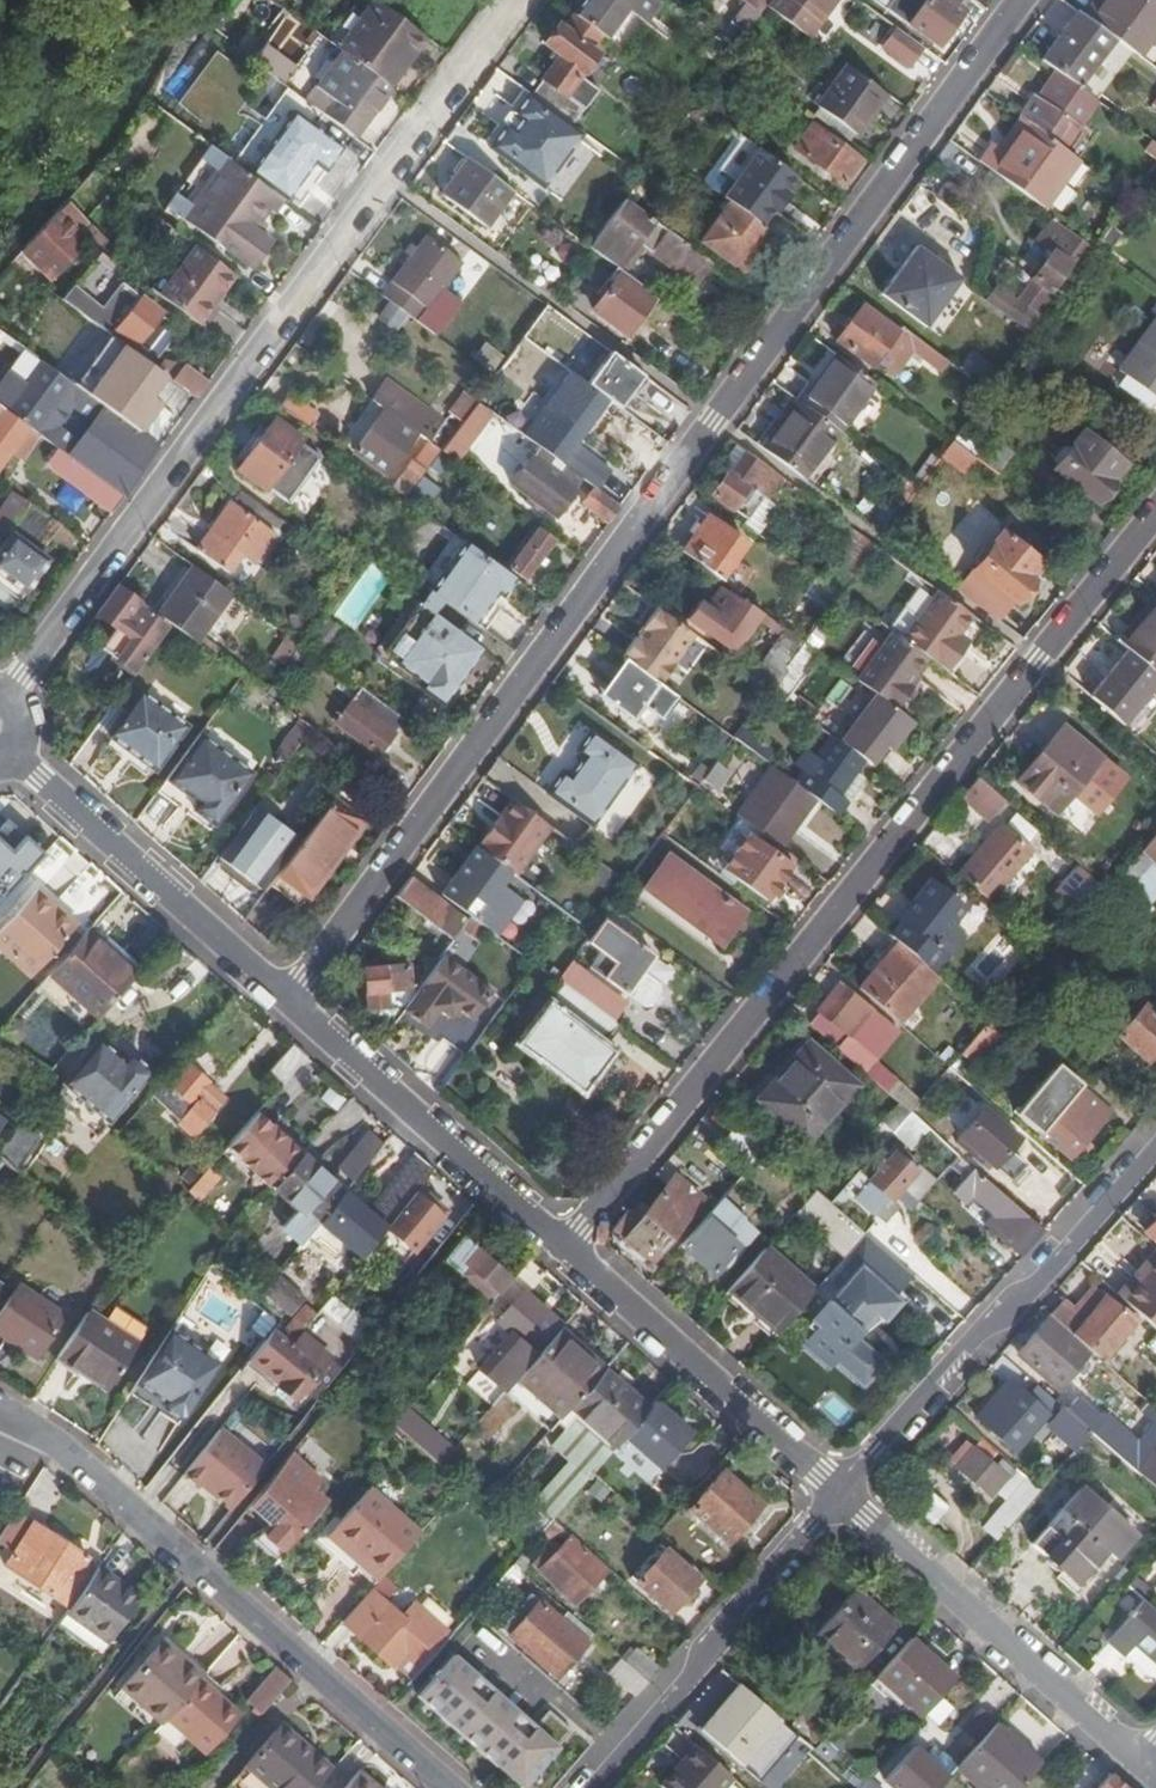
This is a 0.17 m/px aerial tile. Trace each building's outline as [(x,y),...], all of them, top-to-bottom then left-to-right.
[(246,0),(219,0),(216,6),(237,17),(246,0)] [(375,0),(371,0),(360,15),(350,7),(325,40),(340,52),(385,84),(410,51),(415,54),(423,43),(426,38),(375,0)] [(574,14),(601,34),(608,40),(629,13),(644,24),(660,3),(656,0),(584,0),(574,14)] [(766,6),(771,0),(743,0),(746,2),(734,18),(749,30),(766,6)] [(807,37),(835,0),(771,0),(766,6),(807,37)] [(962,0),(889,0),(884,7),(936,45),(960,12),(956,8),(962,0)] [(1097,5),(1092,2),(1082,17),(1112,39),(1134,55),(1155,25),(1155,0),(1101,0),(1097,5)] [(590,49),(601,34),(574,14),(573,13),(562,27),(562,28),(556,24),(543,43),(559,55),(530,93),(574,125),(597,94),(579,79),(597,55),(590,49)] [(1078,88),(1112,39),(1082,17),(1076,13),(1042,61),(1078,88)] [(922,47),(895,28),(881,47),(907,67),(922,47)] [(253,62),(283,83),(294,68),(265,47),(253,62)] [(325,114),(355,137),(391,89),(385,84),(340,52),(305,100),(325,114)] [(215,54),(174,101),(199,122),(239,74),(215,54)] [(855,135),(884,95),(847,67),(817,108),(855,135)] [(1027,126),(1063,153),(1079,131),(1072,126),(1087,106),(1072,95),(1073,93),(1054,79),(1037,104),(1034,102),(1020,120),(1027,126)] [(585,134),(574,125),(530,93),(529,92),(488,148),(544,189),(585,134)] [(817,108),(812,114),(850,142),(855,135),(817,108)] [(292,110),(246,172),(285,200),(313,162),(324,171),(342,147),(315,127),(292,110)] [(811,125),(794,147),(842,182),(859,159),(811,125)] [(996,176),(1042,210),(1078,163),(1063,153),(1027,126),(1006,155),(995,146),(981,165),(986,169),(996,176)] [(1155,164),(1155,162),(1155,145),(1150,140),(1141,153),(1155,164)] [(231,160),(212,146),(163,213),(178,225),(181,220),(251,271),(272,244),(257,233),(252,229),(257,221),(266,209),(274,215),(286,200),(285,200),(246,172),(231,160)] [(757,149),(721,198),(729,204),(760,227),(771,211),(784,193),(795,178),(757,149)] [(509,191),(465,159),(440,193),(483,226),(509,191)] [(996,176),(986,169),(979,179),(989,186),(996,176)] [(788,196),(784,193),(771,211),(775,214),(788,196)] [(60,210),(95,246),(104,235),(72,198),(60,210)] [(695,285),(711,264),(624,200),(588,249),(614,268),(634,241),(646,250),(695,285)] [(742,268),(769,233),(760,227),(729,204),(702,241),(741,270),(742,268)] [(60,210),(27,247),(49,267),(44,271),(59,285),(95,246),(60,210)] [(252,229),(257,233),(263,225),(257,221),(252,229)] [(1108,228),(1094,247),(1106,256),(1121,237),(1108,228)] [(779,240),(769,233),(742,268),(752,275),(779,240)] [(1051,252),(1017,300),(1032,311),(1042,319),(1058,297),(1051,292),(1088,242),(1078,235),(1061,259),(1051,252)] [(411,256),(380,297),(417,324),(460,264),(425,238),(416,250),(411,256)] [(626,277),(646,250),(634,241),(614,268),(620,272),(626,277)] [(406,252),(411,256),(416,250),(411,246),(406,252)] [(199,327),(235,277),(195,247),(159,297),(199,327)] [(916,249),(884,293),(924,323),(957,280),(916,249)] [(41,266),(23,251),(11,264),(30,278),(41,266)] [(102,280),(114,265),(99,253),(87,269),(102,280)] [(626,277),(620,272),(592,311),(624,334),(652,296),(626,277)] [(997,285),(985,302),(1019,328),(1032,311),(1017,300),(997,285)] [(61,301),(132,353),(137,346),(148,353),(170,324),(159,316),(160,313),(126,289),(117,301),(111,297),(100,311),(70,290),(61,301)] [(901,328),(866,302),(861,307),(897,334),(901,328)] [(939,372),(947,362),(901,328),(897,334),(861,307),(849,324),(841,318),(831,332),(838,338),(837,340),(870,366),(880,354),(897,367),(911,350),(939,372)] [(56,355),(87,379),(111,346),(72,317),(59,335),(66,341),(56,355)] [(1120,372),(1155,399),(1155,322),(1120,372)] [(563,367),(584,380),(605,347),(585,334),(563,367)] [(586,386),(618,408),(641,375),(609,353),(586,386)] [(973,353),(962,367),(987,386),(997,372),(973,353)] [(799,403),(837,432),(840,434),(877,385),(834,355),(799,403)] [(0,383),(0,407),(35,433),(53,408),(63,416),(82,391),(40,360),(24,384),(8,372),(0,383)] [(172,383),(195,399),(205,385),(183,369),(172,383)] [(388,383),(373,402),(385,412),(414,433),(429,443),(441,453),(455,432),(388,383)] [(282,408),(307,427),(316,416),(291,396),(282,408)] [(451,414),(462,423),(475,404),(464,396),(451,414)] [(796,402),(761,449),(803,479),(837,432),(796,402)] [(35,433),(0,407),(0,463),(8,452),(22,462),(40,437),(35,433)] [(159,448),(104,407),(91,425),(79,415),(55,448),(75,462),(123,497),(159,448)] [(384,474),(414,433),(385,412),(355,452),(384,474)] [(507,426),(489,412),(481,421),(500,436),(507,426)] [(273,421),(237,469),(262,489),(264,487),(274,494),(287,478),(279,472),(300,443),(273,421)] [(471,441),(457,430),(455,432),(441,453),(454,462),(471,441)] [(1082,433),(1053,469),(1092,502),(1121,467),(1082,433)] [(953,442),(945,452),(966,470),(975,459),(953,442)] [(429,468),(440,454),(441,453),(429,443),(392,490),(405,500),(410,494),(423,477),(429,468)] [(712,496),(744,520),(759,500),(768,506),(785,483),(738,448),(721,470),(727,474),(712,496)] [(540,449),(514,484),(554,515),(580,478),(540,449)] [(449,461),(440,454),(429,468),(439,476),(449,461)] [(910,486),(916,491),(940,459),(934,454),(910,486)] [(112,514),(123,497),(75,462),(64,478),(112,514)] [(968,477),(946,462),(925,490),(946,506),(968,477)] [(440,490),(423,477),(410,494),(427,506),(440,490)] [(61,485),(54,500),(77,510),(83,495),(61,485)] [(620,508),(594,489),(583,503),(609,522),(620,508)] [(7,536),(30,503),(13,491),(0,510),(0,531),(7,536)] [(759,500),(744,520),(741,524),(756,535),(774,511),(768,506),(759,500)] [(7,536),(0,547),(0,581),(23,597),(49,561),(41,554),(61,527),(30,503),(7,536)] [(231,503),(198,550),(228,572),(239,555),(253,564),(274,535),(231,503)] [(941,548),(967,566),(999,523),(972,504),(941,548)] [(877,520),(889,529),(900,514),(888,505),(877,520)] [(681,553),(718,579),(743,544),(706,517),(681,553)] [(842,559),(823,584),(839,595),(874,547),(848,529),(832,551),(842,559)] [(537,530),(510,567),(525,578),(552,542),(537,530)] [(1001,534),(972,570),(1015,604),(1033,583),(1028,579),(1039,565),(1001,534)] [(465,545),(431,592),(474,624),(496,595),(501,599),(515,581),(465,545)] [(1044,570),(1039,565),(1028,579),(1033,583),(1044,570)] [(194,568),(160,617),(170,625),(195,643),(230,594),(194,568)] [(804,596),(826,613),(839,595),(823,584),(816,579),(804,596)] [(428,590),(415,580),(405,594),(418,603),(428,590)] [(103,650),(135,674),(170,625),(160,617),(119,587),(97,616),(117,630),(103,650)] [(688,620),(732,652),(756,619),(761,613),(721,587),(705,610),(698,604),(688,620)] [(935,593),(900,640),(926,658),(943,670),(959,650),(951,643),(957,635),(970,618),(935,593)] [(1119,644),(1155,677),(1155,602),(1119,644)] [(417,605),(377,660),(422,694),(425,691),(440,702),(478,650),(417,605)] [(635,638),(621,657),(659,685),(673,666),(672,665),(694,636),(656,609),(642,629),(644,630),(638,639),(635,638)] [(779,639),(750,679),(769,692),(803,644),(804,643),(761,612),(761,613),(756,619),(779,639)] [(644,630),(642,629),(635,638),(638,639),(644,630)] [(868,691),(895,711),(911,689),(907,686),(926,658),(900,640),(892,634),(856,683),(868,691)] [(965,641),(957,635),(951,643),(959,650),(965,641)] [(816,654),(803,644),(769,692),(782,702),(816,654)] [(300,646),(287,663),(302,673),(314,656),(300,646)] [(659,685),(624,660),(597,694),(630,720),(641,705),(663,721),(678,699),(659,685)] [(887,749),(908,720),(895,711),(868,691),(848,720),(853,723),(839,743),(865,761),(867,763),(881,744),(887,749)] [(399,719),(362,692),(338,725),(379,753),(391,737),(388,734),(399,719)] [(141,695),(109,739),(153,771),(186,728),(141,695)] [(1015,783),(1052,814),(1099,760),(1062,728),(1015,783)] [(772,753),(742,729),(734,740),(765,763),(772,753)] [(638,766),(594,732),(584,745),(590,750),(571,776),(565,772),(548,795),(594,829),(638,766)] [(198,737),(167,780),(197,803),(192,810),(213,826),(250,775),(198,737)] [(839,743),(830,737),(814,761),(804,753),(786,779),(814,799),(837,816),(863,778),(856,773),(865,761),(839,743)] [(708,775),(704,781),(717,791),(730,773),(717,764),(708,775)] [(695,765),(685,779),(698,789),(704,781),(708,775),(695,765)] [(765,838),(778,848),(814,799),(786,779),(772,769),(736,817),(765,838)] [(990,818),(1005,802),(976,776),(963,793),(990,818)] [(333,800),(281,873),(312,895),(364,823),(333,800)] [(511,801),(476,848),(508,872),(516,878),(551,830),(511,801)] [(1139,852),(1141,850),(1155,833),(1155,811),(1128,842),(1139,852)] [(244,821),(217,856),(260,886),(285,853),(281,850),(288,839),(258,818),(251,827),(244,821)] [(1001,828),(961,875),(988,898),(1027,851),(1001,828)] [(1141,850),(1155,862),(1155,863),(1155,833),(1141,850)] [(765,884),(775,890),(796,861),(778,848),(765,838),(736,879),(757,894),(765,884)] [(456,906),(455,908),(471,919),(496,938),(522,902),(498,884),(499,884),(504,877),(508,872),(476,848),(466,861),(441,896),(456,906)] [(1117,905),(1155,862),(1141,850),(1139,852),(1130,862),(1106,890),(1104,893),(1117,905)] [(668,858),(645,890),(720,944),(742,912),(668,858)] [(1077,913),(1101,885),(1092,877),(1089,874),(1064,901),(1077,913)] [(410,879),(397,896),(452,938),(465,920),(410,879)] [(930,881),(900,919),(901,920),(888,936),(890,938),(899,945),(919,962),(932,946),(931,945),(961,907),(930,881)] [(765,884),(757,894),(767,901),(775,890),(765,884)] [(0,933),(0,949),(31,975),(75,926),(35,892),(0,933)] [(592,934),(585,943),(609,960),(616,965),(604,982),(623,996),(650,959),(600,922),(592,934)] [(80,937),(37,987),(87,1031),(134,977),(100,947),(96,951),(80,937)] [(864,969),(873,977),(899,945),(890,938),(864,969)] [(861,991),(896,1022),(936,978),(899,945),(873,977),(861,991)] [(466,1058),(506,1003),(494,995),(442,957),(403,1010),(426,1028),(466,1058)] [(367,1009),(391,1026),(402,1011),(401,992),(409,991),(407,966),(365,971),(367,1009)] [(1008,1001),(1024,983),(1010,970),(994,987),(1008,1001)] [(603,1045),(617,1026),(560,985),(516,1043),(581,1094),(613,1053),(603,1045)] [(813,1029),(857,1068),(871,1051),(867,1047),(884,1027),(843,992),(813,1029)] [(989,1023),(960,1055),(971,1064),(1019,1009),(1008,1001),(989,1023)] [(1117,1036),(1144,1060),(1155,1046),(1155,1022),(1141,1008),(1117,1036)] [(64,1084),(110,1124),(150,1078),(150,1070),(137,1059),(130,1058),(125,1063),(101,1042),(64,1084)] [(944,1043),(934,1055),(949,1067),(958,1057),(944,1043)] [(806,1045),(758,1101),(806,1142),(854,1087),(806,1045)] [(224,1098),(180,1061),(150,1096),(194,1133),(224,1098)] [(866,1075),(885,1091),(896,1079),(877,1062),(866,1075)] [(1028,1108),(1029,1124),(1069,1159),(1107,1113),(1082,1090),(1068,1106),(1054,1094),(1040,1094),(1028,1108)] [(873,1131),(884,1142),(908,1114),(909,1114),(898,1103),(873,1131)] [(983,1110),(958,1140),(990,1168),(993,1165),(1009,1180),(1023,1164),(1007,1149),(1016,1138),(983,1110)] [(270,1188),(300,1155),(255,1114),(227,1148),(270,1188)] [(17,1125),(0,1150),(0,1159),(14,1172),(36,1138),(17,1125)] [(723,1143),(750,1167),(766,1147),(740,1125),(723,1143)] [(943,1145),(922,1126),(914,1135),(935,1154),(943,1145)] [(339,1169),(354,1182),(383,1147),(369,1135),(339,1169)] [(896,1207),(887,1201),(913,1171),(892,1153),(866,1182),(868,1183),(855,1197),(883,1221),(896,1207)] [(328,1228),(360,1257),(387,1226),(414,1193),(433,1170),(415,1154),(389,1186),(366,1213),(352,1200),(328,1228)] [(300,1245),(343,1193),(300,1155),(270,1188),(296,1213),(282,1229),(300,1245)] [(950,1189),(966,1168),(954,1159),(938,1180),(950,1189)] [(208,1169),(187,1193),(199,1203),(219,1179),(208,1169)] [(1044,1232),(975,1173),(955,1195),(962,1203),(969,1196),(992,1217),(986,1224),(1021,1257),(1044,1232)] [(627,1209),(611,1229),(649,1260),(699,1199),(673,1177),(640,1220),(627,1209)] [(847,1244),(860,1230),(830,1204),(815,1191),(798,1211),(816,1227),(820,1221),(847,1244)] [(414,1193),(387,1226),(411,1247),(422,1234),(425,1237),(441,1215),(414,1193)] [(751,1234),(717,1203),(681,1244),(716,1274),(751,1234)] [(1144,1236),(1155,1246),(1155,1222),(1144,1236)] [(892,1297),(911,1275),(864,1235),(845,1257),(859,1270),(812,1324),(818,1331),(801,1348),(827,1371),(833,1364),(862,1391),(885,1364),(851,1336),(857,1329),(861,1332),(874,1317),(882,1324),(899,1305),(892,1297)] [(511,1281),(461,1240),(446,1258),(462,1272),(451,1285),(478,1309),(493,1291),(499,1296),(511,1281)] [(813,1293),(764,1251),(730,1289),(779,1332),(813,1293)] [(1123,1302),(1155,1331),(1155,1264),(1123,1302)] [(0,1316),(0,1334),(36,1358),(63,1316),(19,1287),(0,1316)] [(1099,1360),(1133,1322),(1093,1287),(1072,1311),(1076,1315),(1068,1325),(1063,1321),(1059,1325),(1099,1360)] [(556,1332),(561,1326),(524,1294),(499,1323),(513,1336),(483,1372),(504,1391),(516,1379),(556,1332)] [(327,1296),(318,1311),(354,1335),(364,1320),(327,1296)] [(1042,1310),(1059,1325),(1063,1321),(1068,1325),(1076,1315),(1072,1311),(1054,1296),(1042,1310)] [(281,1299),(272,1310),(295,1330),(304,1320),(281,1299)] [(105,1322),(87,1311),(57,1358),(106,1389),(147,1329),(114,1309),(105,1322)] [(1046,1320),(1017,1354),(1058,1389),(1087,1356),(1046,1320)] [(178,1423),(216,1361),(167,1331),(129,1393),(178,1423)] [(573,1348),(556,1332),(516,1379),(561,1418),(569,1410),(598,1377),(570,1352),(573,1348)] [(291,1348),(273,1333),(251,1360),(298,1397),(320,1370),(311,1363),(321,1351),(301,1335),(291,1348)] [(602,1372),(573,1348),(570,1352),(598,1377),(602,1372)] [(631,1397),(602,1372),(598,1377),(627,1402),(631,1397)] [(374,1383),(387,1395),(395,1385),(382,1374),(374,1383)] [(598,1377),(569,1410),(615,1448),(648,1411),(631,1397),(627,1402),(598,1377)] [(1066,1411),(1035,1383),(1024,1395),(1008,1381),(974,1419),(1013,1453),(1040,1422),(1074,1450),(1090,1432),(1066,1411)] [(1135,1472),(1155,1449),(1155,1420),(1136,1443),(1105,1418),(1102,1422),(1077,1399),(1066,1411),(1090,1432),(1108,1448),(1135,1472)] [(691,1435),(655,1403),(648,1411),(615,1448),(607,1458),(644,1490),(691,1435)] [(607,1458),(615,1448),(569,1410),(561,1418),(556,1425),(565,1433),(551,1449),(566,1462),(533,1500),(553,1519),(592,1474),(607,1458)] [(180,1472),(228,1511),(267,1462),(220,1424),(180,1472)] [(429,1432),(418,1445),(444,1468),(455,1455),(429,1432)] [(982,1526),(995,1539),(1038,1490),(1025,1479),(1023,1480),(1003,1462),(997,1469),(973,1449),(956,1468),(989,1497),(994,1490),(1006,1500),(982,1526)] [(327,1482),(290,1454),(248,1506),(265,1520),(258,1529),(284,1552),(328,1502),(318,1494),(327,1482)] [(722,1474),(690,1509),(724,1542),(758,1504),(722,1474)] [(909,1506),(933,1525),(948,1506),(924,1487),(909,1506)] [(1079,1488),(1029,1545),(1075,1585),(1104,1552),(1113,1560),(1133,1536),(1079,1488)] [(370,1491),(335,1530),(367,1558),(361,1565),(380,1581),(383,1577),(421,1535),(370,1491)] [(69,1608),(90,1579),(80,1572),(87,1560),(34,1525),(7,1566),(69,1608)] [(367,1558),(335,1530),(330,1525),(316,1542),(353,1575),(361,1565),(367,1558)] [(603,1571),(572,1544),(549,1570),(580,1597),(603,1571)] [(665,1552),(637,1584),(668,1611),(696,1579),(665,1552)] [(506,1596),(525,1574),(514,1565),(495,1587),(506,1596)] [(90,1579),(69,1608),(59,1622),(97,1650),(100,1646),(104,1649),(142,1599),(97,1568),(90,1579)] [(397,1589),(383,1577),(380,1581),(344,1622),(392,1666),(404,1653),(422,1669),(451,1636),(415,1605),(403,1618),(385,1602),(397,1589)] [(1141,1585),(1134,1593),(1143,1601),(1150,1593),(1141,1585)] [(815,1634),(829,1647),(868,1603),(854,1590),(815,1634)] [(1143,1601),(1107,1641),(1146,1678),(1155,1678),(1155,1614),(1143,1601)] [(592,1634),(566,1611),(560,1619),(540,1602),(510,1636),(557,1676),(592,1634)] [(868,1603),(829,1647),(856,1672),(896,1629),(868,1603)] [(473,1611),(451,1636),(422,1669),(406,1686),(449,1724),(517,1648),(473,1611)] [(910,1639),(875,1677),(921,1717),(955,1679),(910,1639)] [(122,1697),(160,1731),(168,1722),(202,1683),(206,1678),(188,1663),(183,1668),(162,1650),(122,1697)] [(634,1650),(624,1662),(647,1682),(657,1671),(634,1650)] [(647,1682),(624,1662),(622,1660),(610,1674),(635,1696),(647,1682)] [(289,1681),(277,1670),(249,1702),(262,1713),(289,1681)] [(202,1683),(168,1722),(191,1741),(205,1753),(237,1715),(202,1683)] [(770,1714),(739,1687),(701,1730),(740,1764),(778,1721),(770,1714)] [(790,1724),(815,1745),(825,1733),(801,1711),(790,1724)] [(589,1726),(600,1737),(608,1728),(596,1718),(589,1726)] [(180,1754),(191,1741),(168,1722),(160,1731),(157,1735),(180,1754)] [(246,1766),(272,1787),(318,1787),(333,1770),(280,1726),(246,1766)] [(1036,1767),(992,1727),(955,1769),(977,1787),(1017,1787),(1036,1767)] [(695,1746),(658,1787),(660,1787),(725,1787),(733,1779),(695,1746)] [(890,1787),(937,1787),(947,1778),(915,1748),(884,1783),(890,1787)] [(253,1787),(272,1787),(246,1766),(238,1775),(253,1787)] [(359,1774),(347,1787),(376,1787),(359,1774)] [(1107,1775),(1096,1787),(1121,1787),(1107,1775)]
